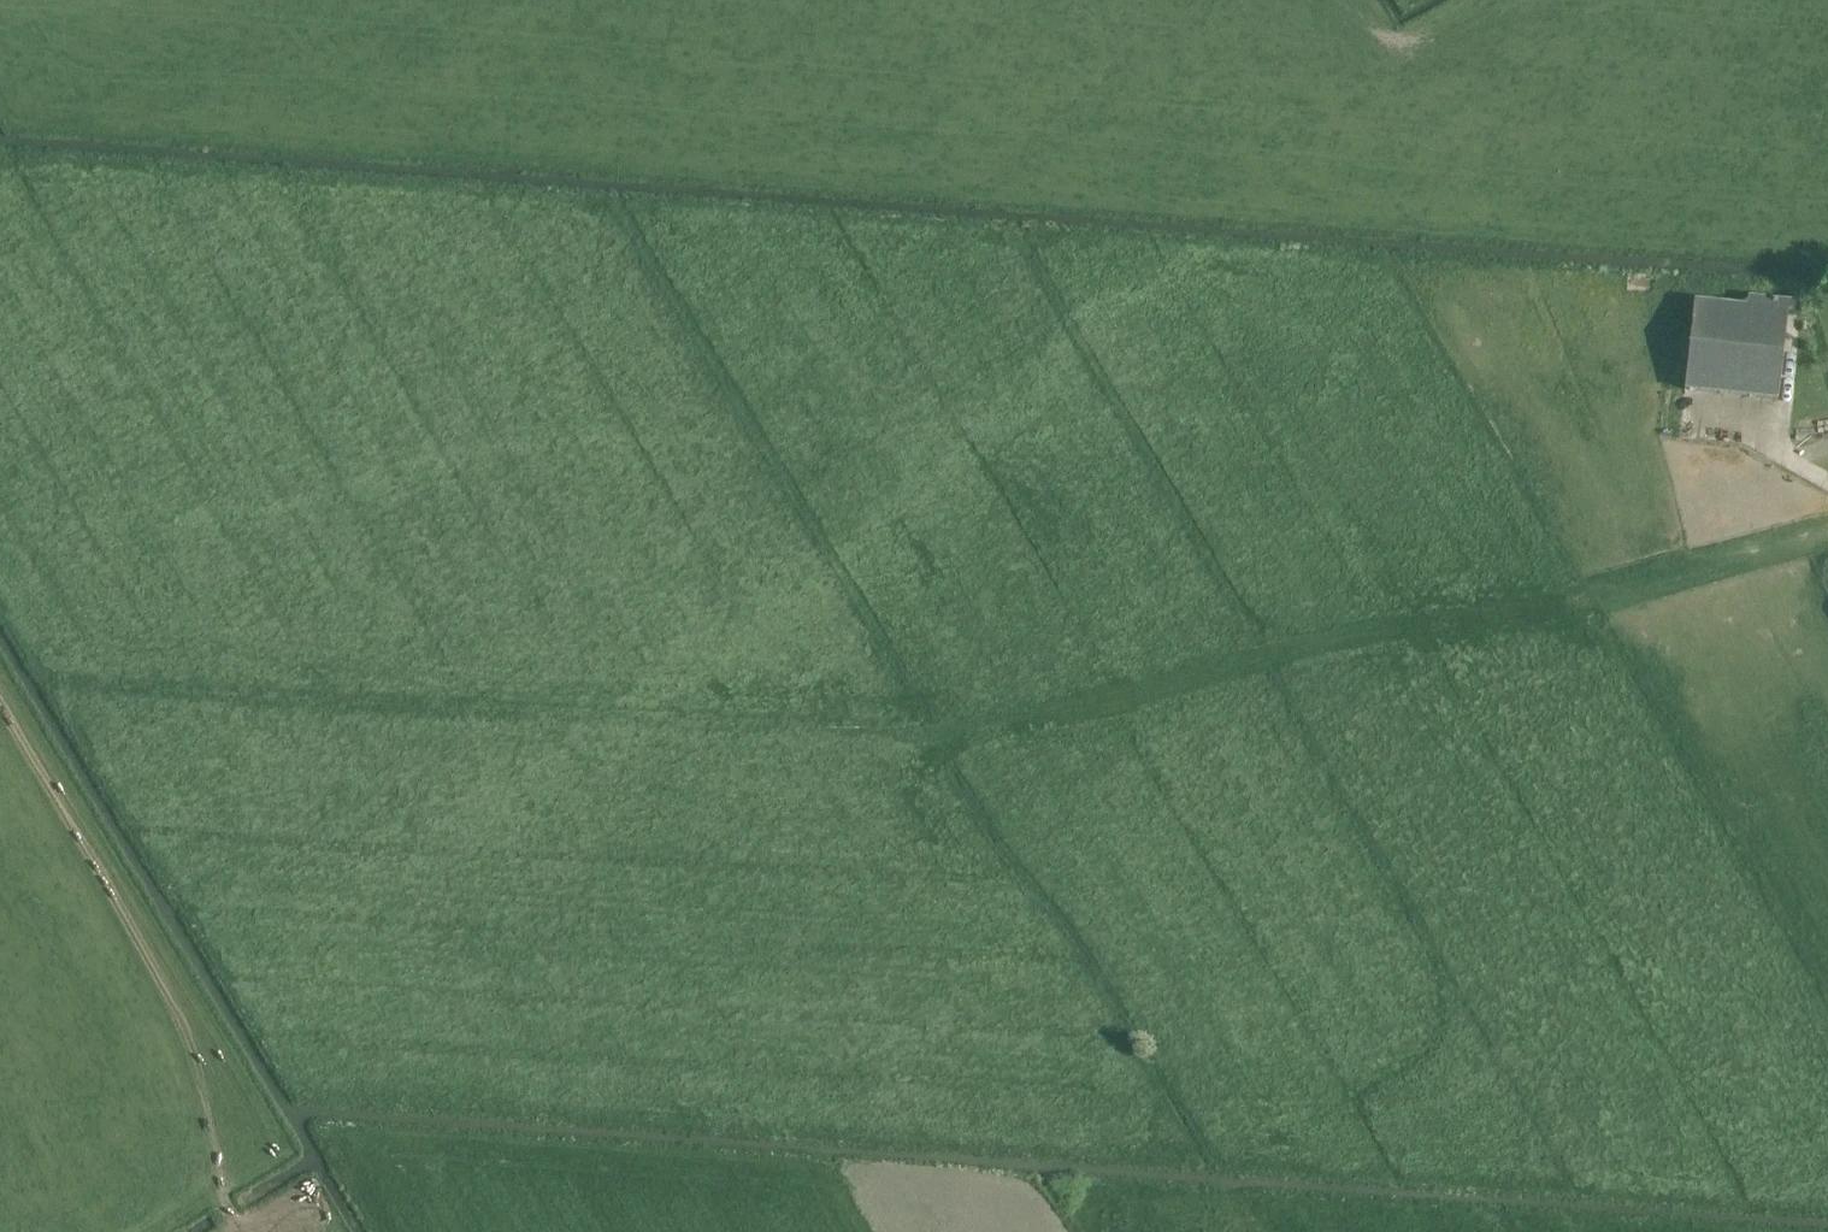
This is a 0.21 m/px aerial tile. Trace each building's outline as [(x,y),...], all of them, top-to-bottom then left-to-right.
[(1692,299),(1690,319),(1671,317),(1664,386),(1683,388),(1683,389),(1777,400),(1786,312),(1787,312),(1793,312),(1795,301),(1747,295),(1747,303),(1692,299)]
